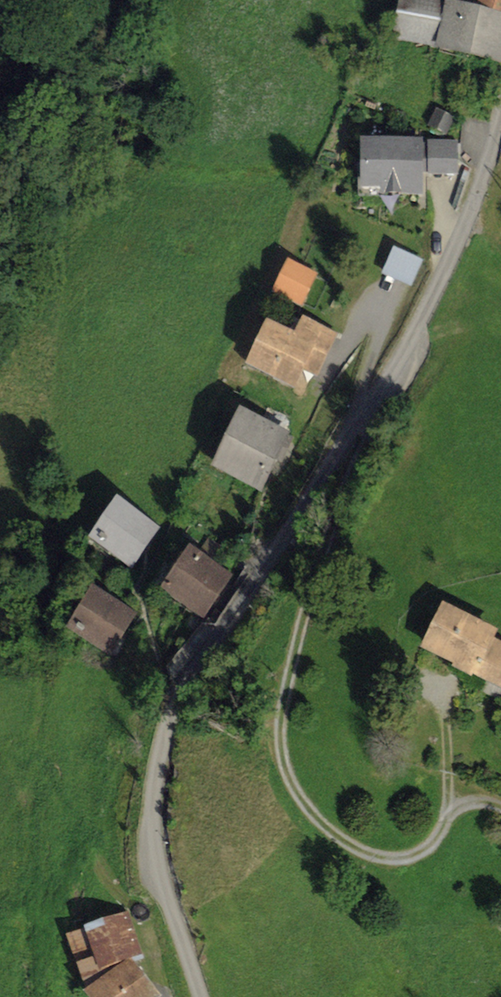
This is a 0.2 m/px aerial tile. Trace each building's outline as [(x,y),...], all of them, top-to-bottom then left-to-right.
[(386,45),(500,62),(500,0),(469,0),(468,9),(435,4),(435,0),(393,0),(386,45)] [(442,111),(431,129),(451,142),(462,123),(442,111)] [(423,141),(356,144),(357,195),(425,192),(423,141)] [(396,235),(384,261),(414,275),(426,249),(396,235)] [(287,244),(272,279),(306,293),(321,257),(287,244)] [(293,332),(274,324),(253,370),(294,389),(303,372),(324,381),(344,339),(299,318),(293,332)] [(290,441),(230,412),(203,467),(263,496),(290,441)] [(167,537),(113,501),(88,539),(141,575),(167,537)] [(235,578),(189,551),(164,592),(210,620),(235,578)] [(144,622),(86,591),(62,634),(120,666),(144,622)] [(430,613),(412,654),(500,693),(500,644),(430,613)] [(89,996),(165,996),(140,966),(148,964),(136,913),(74,940),(96,990),(88,996),(89,996)]
